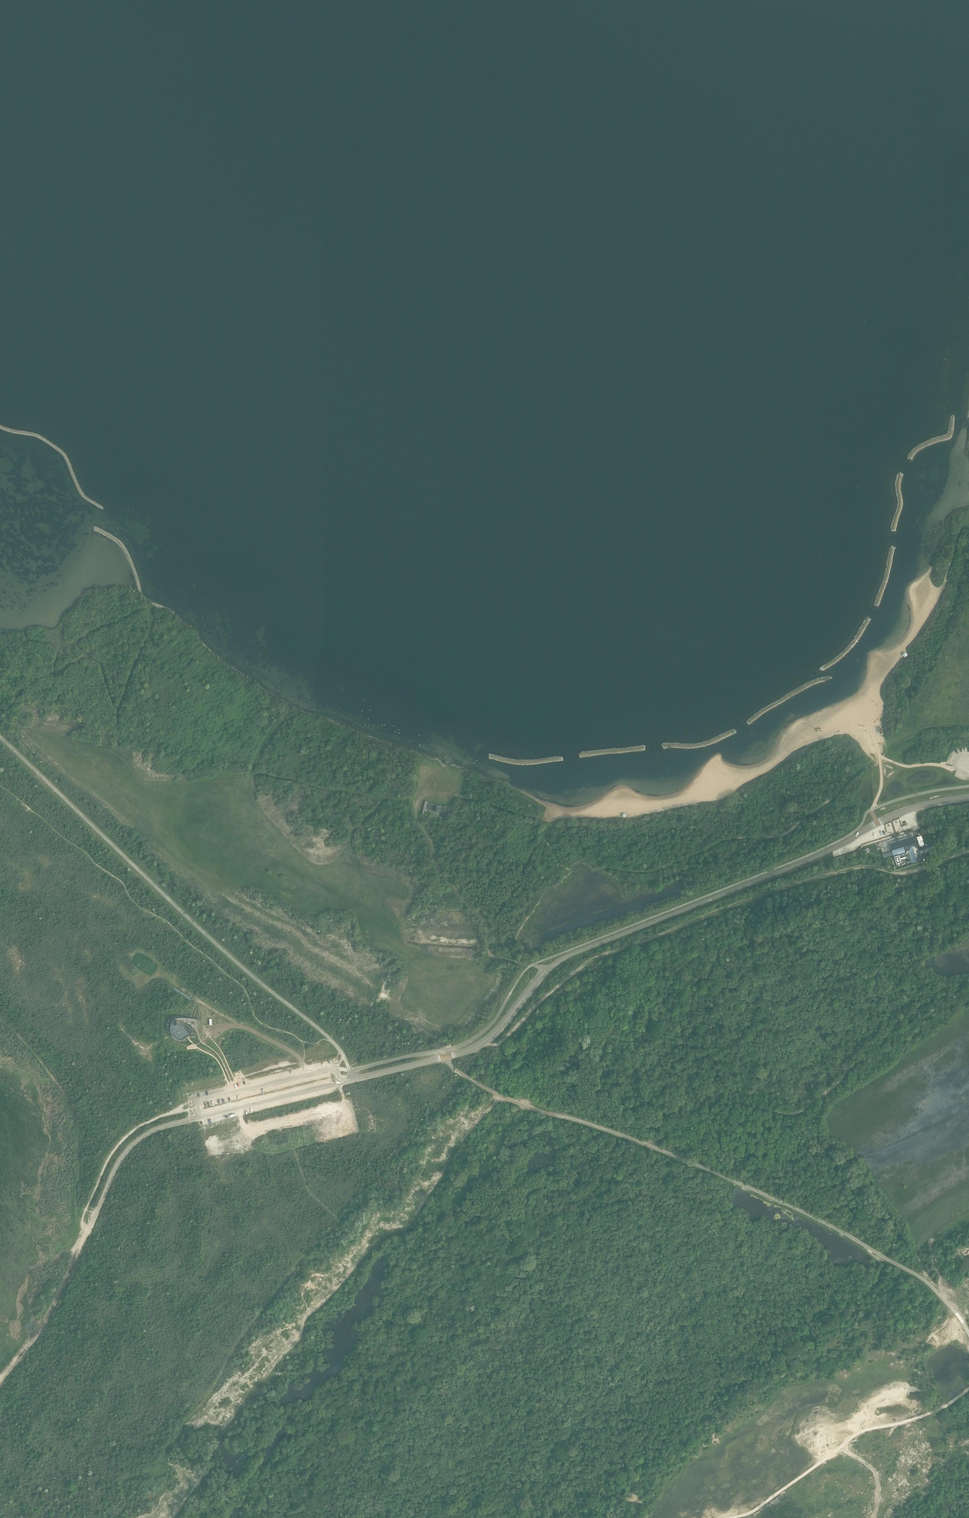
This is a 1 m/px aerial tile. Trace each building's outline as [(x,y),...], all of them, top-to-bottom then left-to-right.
[(426,809),(442,813),(443,807),(428,803),(426,809)] [(450,807),(445,806),(441,818),(446,819),(450,807)] [(893,852),(883,854),(884,857),(893,854),(894,856),(897,867),(898,866),(912,862),(913,862),(921,859),(919,853),(914,836),(911,837),(911,836),(909,837),(909,838),(908,838),(899,841),(898,840),(897,841),(897,842),(894,842),(890,844),(893,852)] [(172,1020),(172,1022),(173,1024),(175,1025),(176,1026),(177,1026),(177,1025),(178,1027),(178,1028),(178,1029),(177,1030),(177,1031),(176,1032),(175,1033),(175,1034),(175,1035),(175,1036),(176,1037),(178,1037),(179,1036),(181,1036),(182,1035),(183,1035),(185,1035),(186,1036),(187,1036),(189,1036),(195,1038),(196,1034),(204,1036),(206,1031),(207,1025),(198,1023),(199,1019),(192,1017),(186,1016),(182,1016),(178,1016),(176,1016),(175,1016),(173,1018),(172,1019),(172,1020)] [(961,1262),(964,1259),(968,1257),(968,1256),(968,1251),(965,1245),(954,1253),(961,1262)]
